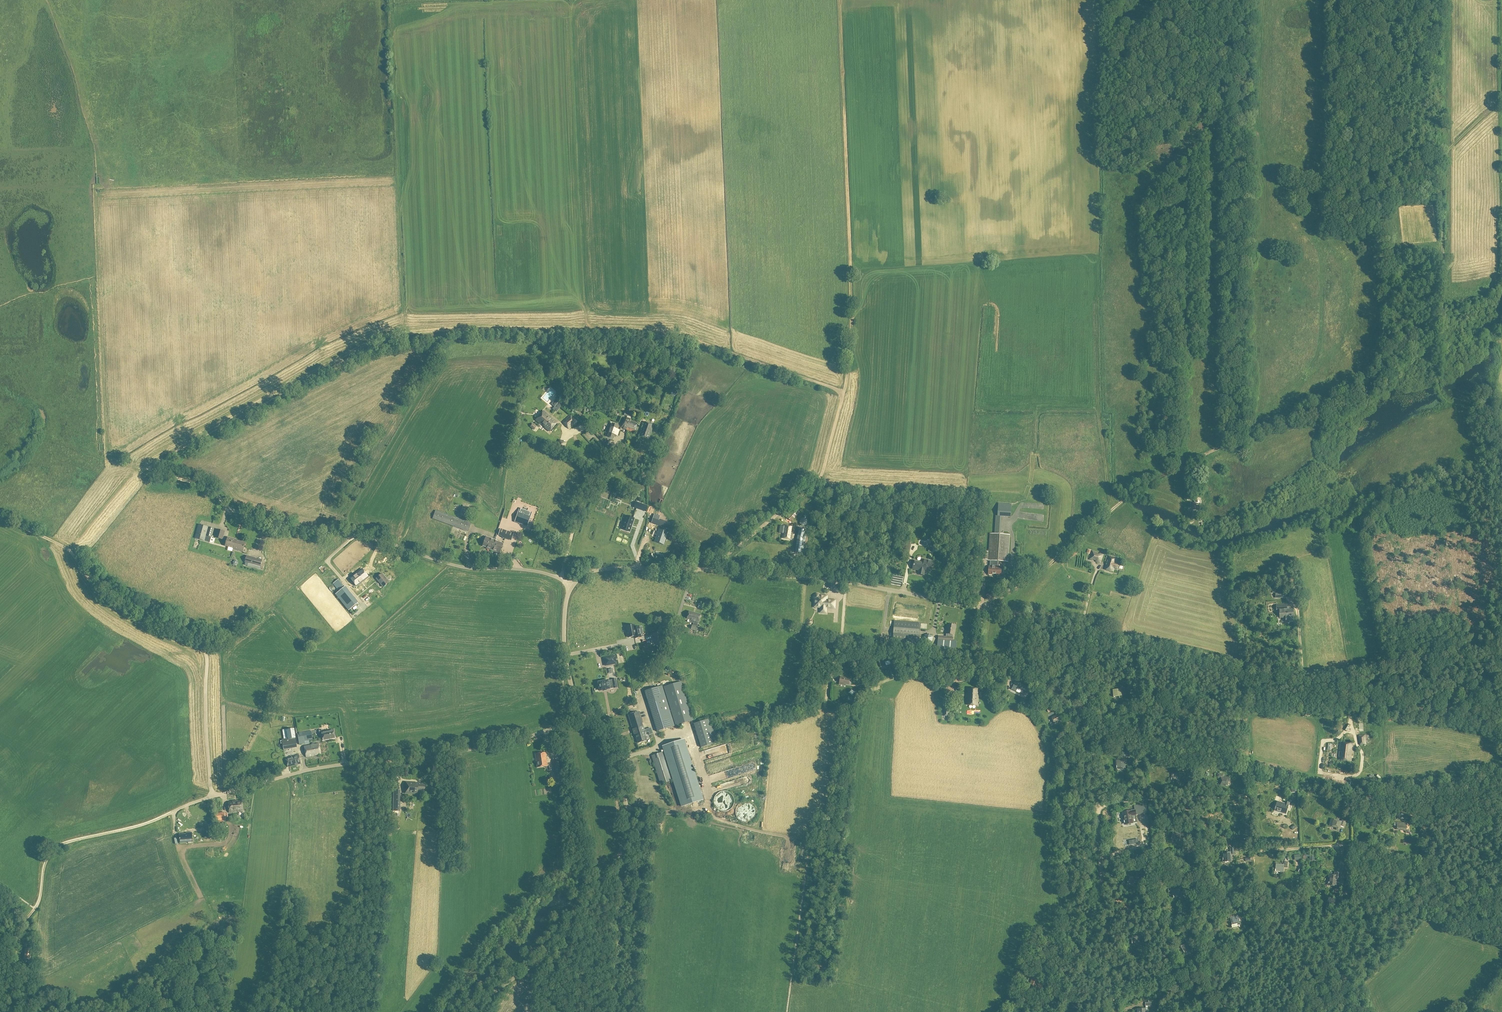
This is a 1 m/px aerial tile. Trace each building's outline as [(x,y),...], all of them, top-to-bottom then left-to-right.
[(557,421),(543,410),(536,420),(550,431),(557,421)] [(569,429),(577,421),(571,414),(562,421),(569,429)] [(630,423),(631,420),(625,417),(621,427),(626,429),(629,423),(630,423)] [(638,422),(631,420),(630,423),(629,423),(626,429),(634,432),(638,422)] [(644,422),(639,436),(649,439),(653,426),(644,422)] [(609,427),(607,432),(609,433),(607,436),(614,438),(615,435),(618,436),(619,430),(617,429),(618,425),(612,423),(610,427),(609,427)] [(995,516),(994,534),(1000,534),(1001,516),(1010,516),(1010,504),(998,503),(997,516),(995,516)] [(470,508),(462,505),(458,513),(466,516),(470,508)] [(527,525),(532,512),(520,508),(515,521),(527,525)] [(798,510),(790,519),(794,523),(803,514),(798,510)] [(668,522),(659,519),(660,516),(654,514),(652,523),(666,528),(668,522)] [(622,529),(630,532),(634,518),(626,515),(622,529)] [(469,530),(471,523),(456,518),(453,526),(461,529),(460,530),(463,531),(464,528),(469,530)] [(199,525),(195,538),(210,542),(213,529),(199,525)] [(794,527),(784,525),(782,538),(792,540),(794,527)] [(808,529),(799,528),(795,553),(804,554),(808,529)] [(514,533),(500,529),(498,535),(502,536),(501,537),(511,540),(514,533)] [(663,545),(668,532),(659,529),(654,542),(663,545)] [(217,530),(215,538),(222,540),(224,532),(217,530)] [(990,533),(988,560),(990,561),(990,566),(989,566),(988,574),(1001,575),(1002,567),(998,567),(998,563),(995,563),(995,561),(1008,562),(1010,535),(1000,534),(994,534),(990,533)] [(491,550),(495,539),(486,536),(483,546),(491,549),(491,550)] [(236,541),(236,540),(228,538),(225,546),(233,548),(234,548),(236,541)] [(495,539),(491,550),(500,552),(503,543),(495,540),(495,539)] [(234,548),(233,548),(233,549),(243,552),(245,544),(236,541),(234,548)] [(1100,563),(1104,554),(1100,553),(1099,554),(1096,552),(1096,551),(1092,550),(1089,559),(1092,561),(1092,559),(1096,561),(1096,562),(1100,563)] [(247,556),(245,563),(260,566),(262,560),(258,559),(258,560),(255,559),(247,556)] [(1117,558),(1108,556),(1104,569),(1113,572),(1114,569),(1117,570),(1119,563),(1116,562),(1117,558)] [(924,563),(915,561),(913,569),(919,570),(918,574),(924,575),(925,571),(926,568),(931,569),(933,561),(925,560),(924,563)] [(356,586),(368,577),(362,569),(350,578),(356,586)] [(382,573),(376,578),(383,587),(389,582),(382,573)] [(349,610),(358,603),(345,587),(344,587),(338,579),(333,584),(339,591),(336,594),(349,610)] [(1278,594),(1276,594),(1276,598),(1284,597),(1284,593),(1282,593),(1282,587),(1277,588),(1278,594)] [(814,597),(814,598),(815,599),(815,606),(821,607),(821,612),(826,612),(826,607),(834,608),(835,601),(826,600),(827,596),(820,595),(819,595),(818,594),(817,594),(816,594),(816,595),(815,595),(815,596),(814,597)] [(1279,610),(1280,618),(1283,617),(1284,621),(1287,620),(1287,617),(1294,617),(1293,609),(1289,609),(1289,608),(1284,608),(1284,604),(1276,605),(1277,610),(1279,610)] [(694,623),(693,625),(692,625),(691,629),(697,631),(698,627),(697,626),(698,622),(698,621),(700,615),(689,611),(686,619),(690,620),(690,622),(694,623)] [(895,621),(892,644),(919,647),(921,624),(895,621)] [(947,637),(938,636),(937,653),(955,654),(956,641),(953,640),(953,637),(953,635),(954,635),(956,625),(948,624),(946,634),(947,634),(947,637)] [(636,636),(636,638),(641,637),(644,636),(642,627),(639,627),(635,628),(634,625),(626,626),(627,632),(628,636),(628,637),(636,636)] [(924,635),(923,640),(927,643),(932,642),(933,637),(929,634),(924,635)] [(884,656),(884,657),(879,659),(881,667),(886,666),(885,662),(890,660),(891,664),(894,663),(891,654),(884,656)] [(615,655),(604,657),(605,666),(617,664),(615,655)] [(608,680),(598,682),(600,691),(610,689),(609,686),(613,686),(614,688),(617,688),(615,679),(612,679),(612,680),(608,681),(608,680)] [(1029,688),(1016,681),(1012,689),(1016,691),(1017,687),(1022,690),(1021,693),(1025,695),(1026,692),(1027,692),(1029,688)] [(676,726),(693,720),(681,682),(663,687),(676,726)] [(1121,688),(1113,689),(1114,697),(1119,696),(1119,698),(1122,698),(1122,692),(1125,692),(1124,685),(1121,686),(1121,688)] [(657,732),(675,726),(662,686),(644,691),(657,732)] [(978,705),(978,689),(968,688),(967,705),(978,705)] [(638,711),(628,715),(634,734),(635,734),(638,743),(646,741),(643,732),(644,731),(638,711)] [(1055,723),(1062,719),(1059,714),(1052,718),(1055,723)] [(709,719),(694,724),(701,748),(713,744),(712,740),(715,739),(709,719)] [(294,729),(286,730),(288,739),(295,738),(296,738),(294,729)] [(321,729),(319,730),(320,737),(322,736),(323,740),(335,738),(333,730),(322,732),(321,729)] [(297,733),(299,744),(305,743),(304,740),(313,739),(312,731),(297,733)] [(682,806),(703,800),(684,740),(663,747),(666,756),(664,756),(663,752),(651,756),(661,784),(672,781),(672,780),(673,780),(682,806)] [(1351,761),(1353,744),(1340,743),(1339,752),(1340,752),(1339,760),(1351,761)] [(321,754),(319,744),(304,746),(306,757),(321,754)] [(545,752),(540,753),(535,754),(537,767),(547,766),(545,752)] [(288,767),(301,764),(298,755),(286,758),(288,767)] [(1122,760),(1116,760),(1117,768),(1122,768),(1122,769),(1125,769),(1125,763),(1125,761),(1130,760),(1130,756),(1122,757),(1122,760)] [(560,761),(553,762),(555,774),(562,773),(560,761)] [(1179,773),(1172,773),(1171,780),(1177,780),(1177,782),(1179,782),(1180,775),(1183,775),(1184,770),(1179,769),(1179,773)] [(1218,774),(1218,777),(1221,777),(1220,785),(1227,786),(1228,781),(1230,781),(1230,778),(1223,777),(1224,774),(1218,774)] [(406,782),(405,793),(414,794),(414,793),(417,793),(418,790),(425,790),(425,784),(406,783),(406,782)] [(714,799),(714,801),(714,804),(715,806),(717,808),(719,810),(721,811),(724,811),(727,811),(729,810),(731,808),(733,806),(734,804),(734,801),(734,799),(733,796),(731,794),(729,792),(727,791),(724,791),(721,791),(719,792),(717,794),(715,796),(714,799)] [(228,802),(229,813),(243,811),(242,800),(228,802)] [(736,809),(735,812),(736,815),(737,817),(739,820),(741,821),(744,823),(747,823),(749,823),(752,821),(754,820),(756,817),(757,815),(758,812),(757,809),(756,806),(754,804),(752,802),(749,801),(747,801),(744,801),(741,802),(739,804),(737,806),(736,809)] [(1286,813),(1287,809),(1289,803),(1285,802),(1285,804),(1277,801),(1275,809),(1280,810),(1279,812),(1286,813)] [(1129,811),(1122,812),(1123,815),(1124,823),(1125,825),(1133,824),(1137,823),(1136,815),(1148,813),(1146,803),(1134,805),(1135,810),(1129,811)] [(225,812),(215,813),(216,821),(226,820),(225,812)] [(1342,822),(1333,819),(1331,826),(1337,827),(1336,829),(1339,830),(1340,825),(1344,826),(1345,821),(1342,820),(1342,822)] [(1181,834),(1173,832),(1171,839),(1176,840),(1176,842),(1179,843),(1181,835),(1184,836),(1185,831),(1182,830),(1181,834)] [(186,834),(179,834),(180,842),(188,842),(188,843),(192,843),(192,842),(192,832),(186,833),(186,834)] [(1230,848),(1231,852),(1223,852),(1223,862),(1231,861),(1231,854),(1234,854),(1233,848),(1230,848)] [(1284,864),(1276,864),(1275,871),(1280,872),(1280,873),(1283,874),(1284,867),(1287,867),(1288,862),(1284,862),(1284,864)] [(1139,879),(1139,873),(1135,873),(1136,876),(1127,876),(1128,883),(1133,883),(1133,884),(1136,884),(1136,879),(1139,879)] [(1341,874),(1338,873),(1337,876),(1329,875),(1328,884),(1336,885),(1337,878),(1340,879),(1341,874)] [(205,883),(206,893),(219,893),(218,882),(205,883)] [(1182,897),(1180,888),(1177,889),(1174,890),(1173,887),(1168,888),(1169,892),(1172,891),(1174,898),(1179,896),(1179,898),(1182,897)] [(1239,916),(1234,917),(1234,914),(1228,915),(1229,918),(1230,918),(1232,925),(1238,924),(1238,925),(1241,925),(1239,916)] [(1137,943),(1137,945),(1140,945),(1140,936),(1132,936),(1132,941),(1132,943),(1137,943)] [(1187,943),(1181,946),(1184,951),(1183,951),(1184,953),(1189,950),(1190,952),(1193,950),(1188,942),(1192,940),(1190,937),(1185,940),(1187,943)] [(1030,984),(1041,989),(1043,985),(1037,983),(1038,979),(1033,977),(1030,984)] [(1073,1000),(1070,1007),(1077,1010),(1080,1003),(1073,1000)]
